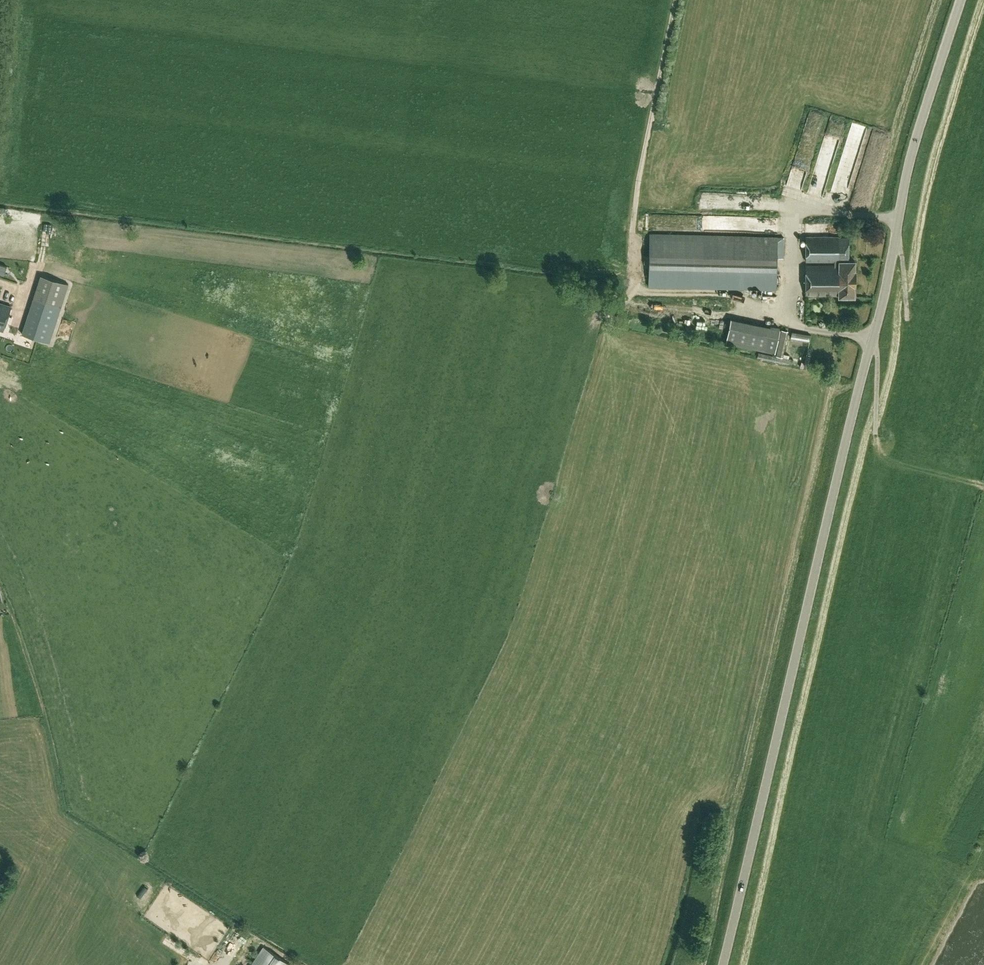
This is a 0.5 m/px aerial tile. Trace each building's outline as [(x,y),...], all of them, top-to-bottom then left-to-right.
[(702,212),(682,213),(682,226),(703,225),(702,212)] [(649,233),(648,287),(761,290),(761,297),(776,297),(777,236),(649,233)] [(806,295),(838,295),(838,297),(855,297),(855,261),(847,261),(848,237),(806,236),(806,261),(835,261),(835,266),(806,265),(806,295)] [(62,307),(61,307),(69,284),(40,275),(33,298),(21,335),(50,343),(62,307)] [(11,306),(0,303),(0,330),(3,330),(11,306)] [(780,328),(731,318),(725,342),(775,353),(780,328)] [(783,326),(776,356),(782,357),(789,327),(783,326)] [(789,364),(790,359),(782,357),(776,356),(759,352),(758,357),(789,364)] [(263,947),(250,964),(290,964),(263,947)]
